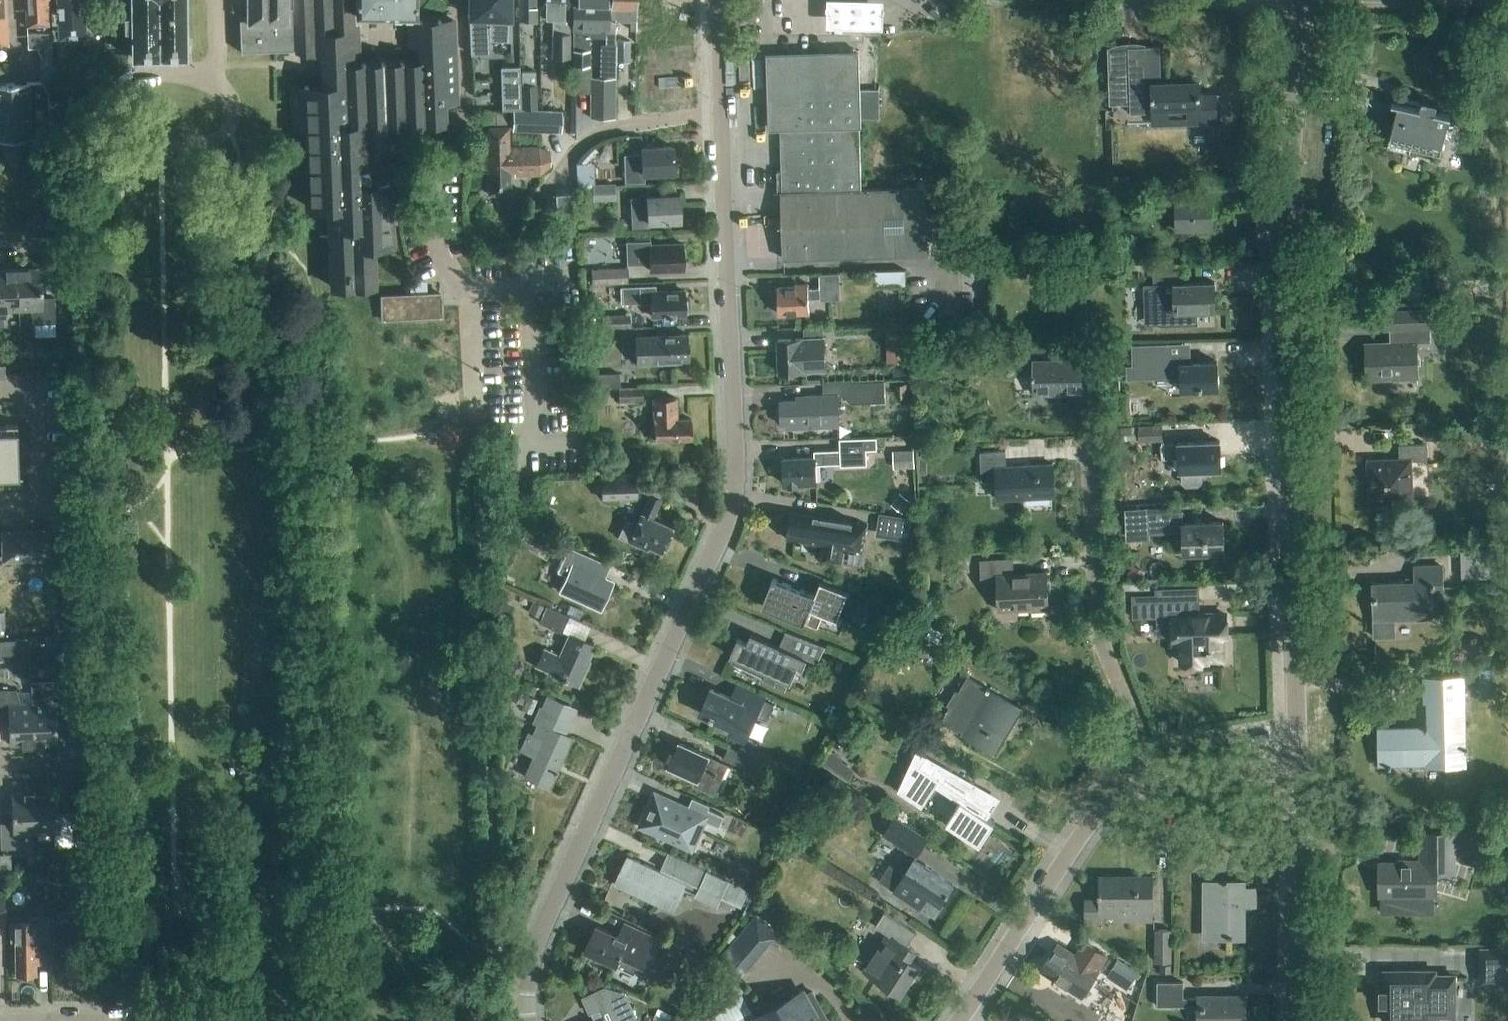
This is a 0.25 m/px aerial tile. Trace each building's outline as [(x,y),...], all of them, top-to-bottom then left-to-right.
[(26,26),(47,25),(47,9),(54,9),(53,0),(25,0),(26,26)] [(58,36),(84,35),(83,0),(56,0),(58,36)] [(185,0),(131,0),(132,11),(125,11),(125,9),(112,10),(113,27),(124,27),(124,29),(132,29),(133,57),(186,56),(185,0)] [(287,0),(247,0),(247,17),(239,17),(241,52),(290,49),(322,56),(323,86),(292,87),(293,128),(305,128),(309,208),(328,207),(330,253),(325,253),(326,280),(331,280),(331,287),(374,285),(372,245),(392,245),(389,183),(381,183),(380,145),(393,144),(393,125),(445,123),(444,102),(457,102),(454,21),(408,22),(409,44),(421,43),(422,62),(357,64),(356,27),(352,28),(351,13),(415,14),(415,0),(347,0),(287,2),(287,0)] [(510,21),(510,0),(469,0),(469,17),(471,55),(488,54),(488,40),(510,41),(510,21)] [(535,0),(518,0),(518,19),(535,20),(535,0)] [(569,29),(569,0),(539,0),(539,17),(553,18),(553,35),(552,35),(552,58),(570,58),(570,50),(570,35),(569,35),(569,29)] [(610,0),(572,0),(572,4),(574,50),(589,50),(589,29),(606,30),(605,45),(616,46),(616,62),(630,62),(630,40),(615,40),(615,22),(615,21),(615,18),(609,18),(610,0)] [(615,21),(630,21),(629,29),(635,29),(635,19),(635,0),(610,0),(609,18),(615,18),(615,21)] [(828,6),(828,21),(883,21),(883,6),(883,0),(828,0),(828,6)] [(51,27),(26,28),(27,48),(36,48),(41,60),(41,84),(0,85),(0,142),(50,141),(49,133),(64,132),(63,63),(52,63),(51,27)] [(1108,49),(1109,103),(1130,102),(1130,113),(1148,112),(1148,102),(1151,102),(1151,127),(1218,125),(1217,93),(1200,93),(1200,80),(1160,82),(1159,47),(1108,49)] [(589,67),(589,50),(574,50),(570,50),(570,58),(570,67),(589,67)] [(858,90),(857,54),(768,56),(770,129),(781,129),(782,192),(781,192),(783,260),(929,256),(927,188),(861,190),(859,118),(858,90)] [(503,109),(521,109),(519,67),(501,67),(503,109)] [(536,84),(535,71),(521,72),(522,85),(521,85),(522,109),(537,108),(536,84)] [(590,118),(615,118),(615,77),(590,77),(590,118)] [(475,96),(474,81),(463,81),(464,96),(475,96)] [(879,90),(858,90),(859,118),(879,118),(879,90)] [(1435,113),(1437,104),(1421,100),(1419,109),(1398,104),(1389,141),(1440,153),(1449,116),(1435,113)] [(561,132),(562,112),(513,110),(512,130),(561,132)] [(494,123),(495,112),(482,111),(482,123),(494,123)] [(508,148),(508,128),(488,128),(488,133),(483,133),(485,173),(487,173),(488,195),(511,194),(510,176),(539,175),(550,165),(549,153),(538,147),(508,148)] [(625,182),(643,181),(643,173),(674,172),(673,147),(641,148),(641,155),(624,156),(625,182)] [(594,184),(593,163),(575,164),(576,185),(594,184)] [(594,202),(615,200),(614,183),(593,185),(594,202)] [(556,212),(575,211),(574,192),(555,193),(556,212)] [(647,222),(679,220),(678,195),(646,197),(628,198),(629,228),(647,228),(647,222)] [(1213,226),(1212,198),(1176,200),(1159,201),(1160,214),(1176,213),(1177,228),(1213,226)] [(649,245),(649,241),(625,242),(626,264),(649,264),(649,271),(683,269),(682,258),(684,256),(684,249),(682,247),(682,244),(649,245)] [(591,284),(592,284),(627,283),(627,268),(591,269),(591,284)] [(910,283),(910,268),(880,269),(881,284),(910,283)] [(17,270),(18,311),(29,310),(34,324),(55,324),(54,298),(41,298),(40,269),(17,270)] [(18,311),(17,270),(0,271),(0,326),(6,326),(5,311),(18,311)] [(1177,284),(1176,272),(1153,272),(1154,287),(1143,288),(1145,325),(1159,325),(1159,326),(1198,325),(1198,324),(1196,324),(1196,311),(1215,311),(1214,283),(1177,284)] [(838,299),(837,274),(819,275),(820,289),(808,290),(808,285),(795,285),(795,287),(777,288),(778,314),(809,313),(808,300),(838,299)] [(667,292),(667,290),(655,291),(654,287),(621,288),(622,302),(644,301),(644,299),(650,299),(651,316),(684,315),(684,313),(686,313),(686,301),(684,301),(683,291),(667,292)] [(382,319),(441,317),(440,294),(382,297),(382,319)] [(1430,343),(1430,328),(1430,311),(1384,312),(1384,330),(1390,330),(1390,350),(1365,350),(1366,380),(1418,378),(1417,343),(1430,343)] [(630,327),(630,315),(602,316),(603,328),(630,327)] [(905,326),(884,327),(885,363),(906,362),(905,326)] [(634,365),(650,364),(672,363),(671,360),(688,359),(687,334),(633,337),(634,365)] [(779,372),(806,371),(826,371),(824,338),(804,339),(778,340),(779,372)] [(1218,390),(1217,362),(1190,363),(1190,355),(1167,356),(1166,344),(1133,345),(1134,357),(1132,357),(1132,367),(1144,367),(1144,375),(1180,374),(1181,392),(1218,390)] [(1082,393),(1082,373),(1094,373),(1094,348),(1081,348),(1081,360),(1032,360),(1032,378),(1034,378),(1034,394),(1082,393)] [(618,388),(619,388),(619,374),(591,374),(591,388),(618,388)] [(885,402),(884,382),(849,383),(849,382),(823,383),(823,395),(807,396),(808,400),(780,401),(781,425),(820,424),(820,428),(839,427),(838,397),(845,396),(850,404),(885,402)] [(896,386),(897,400),(907,399),(907,386),(896,386)] [(619,388),(618,388),(619,403),(643,402),(643,387),(619,388)] [(676,419),(676,398),(652,399),(653,416),(654,440),(691,439),(690,419),(676,419)] [(21,477),(21,475),(18,475),(16,424),(5,425),(5,432),(0,432),(0,477),(21,477)] [(1163,441),(1163,424),(1120,426),(1120,440),(1139,440),(1139,442),(1163,441)] [(1424,441),(1448,440),(1447,424),(1424,425),(1424,441)] [(866,465),(865,450),(877,449),(876,438),(840,439),(840,451),(814,452),(814,458),(783,459),(784,484),(817,483),(816,465),(840,464),(840,466),(866,465)] [(1221,470),(1220,442),(1178,443),(1178,444),(1161,445),(1162,458),(1178,458),(1179,471),(1181,471),(1181,483),(1186,487),(1198,486),(1202,482),(1202,470),(1221,470)] [(1370,502),(1410,501),(1409,461),(1427,461),(1427,445),(1399,446),(1399,461),(1369,462),(1370,502)] [(898,466),(918,465),(917,449),(897,449),(898,466)] [(1007,467),(1006,451),(980,452),(982,481),(997,480),(998,500),(1055,497),(1053,464),(1007,467)] [(601,499),(637,498),(636,477),(601,478),(601,499)] [(891,506),(903,514),(912,501),(900,493),(891,506)] [(671,528),(651,519),(660,499),(650,494),(637,522),(625,521),(618,536),(646,549),(648,546),(661,552),(671,528)] [(1182,524),(1182,511),(1148,513),(1148,534),(1183,532),(1183,554),(1224,552),(1222,522),(1182,524)] [(791,513),(786,539),(796,541),(796,543),(801,543),(801,542),(822,545),(819,560),(842,563),(844,548),(863,551),(867,525),(853,523),(853,521),(826,516),(826,520),(816,518),(816,517),(791,513)] [(914,520),(880,514),(877,530),(911,536),(914,520)] [(4,560),(21,559),(48,558),(47,532),(3,533),(4,560)] [(1461,579),(1499,578),(1498,548),(1461,549),(1461,579)] [(562,560),(557,571),(566,576),(559,591),(599,609),(612,582),(605,578),(610,568),(567,549),(562,560)] [(1014,575),(1013,559),(980,561),(981,581),(997,580),(998,606),(999,606),(999,604),(1015,603),(1016,610),(1031,609),(1031,611),(1049,610),(1047,572),(1029,573),(1029,574),(1014,575)] [(1375,638),(1395,637),(1395,619),(1432,618),(1432,588),(1443,588),(1442,567),(1415,567),(1415,582),(1373,584),(1375,638)] [(773,579),(761,607),(813,627),(819,613),(837,620),(848,593),(820,582),(815,596),(773,579)] [(1155,595),(1132,595),(1132,618),(1156,617),(1172,617),(1173,642),(1180,641),(1181,664),(1200,663),(1200,661),(1222,660),(1221,634),(1225,634),(1225,615),(1199,616),(1198,601),(1198,587),(1155,589),(1155,595)] [(544,606),(532,601),(527,612),(539,618),(544,606)] [(561,632),(569,616),(545,605),(538,622),(561,632)] [(827,648),(785,631),(779,647),(751,634),(747,643),(737,639),(730,656),(735,659),(733,663),(791,690),(791,689),(788,687),(798,666),(802,669),(808,656),(816,659),(822,647),(826,648),(827,648)] [(585,664),(593,645),(568,634),(558,657),(543,650),(535,666),(551,673),(551,674),(577,686),(587,665),(585,664)] [(1021,709),(988,690),(966,677),(958,691),(956,689),(946,705),(949,706),(941,720),(995,753),(1021,709)] [(1428,727),(1377,728),(1378,766),(1423,765),(1423,769),(1465,768),(1465,758),(1463,702),(1462,702),(1461,677),(1422,678),(1422,704),(1428,704),(1428,727)] [(31,703),(32,744),(56,743),(55,721),(76,721),(74,680),(30,682),(31,703)] [(744,686),(737,701),(710,689),(700,713),(732,727),(729,735),(745,743),(757,717),(767,721),(774,705),(764,700),(766,696),(744,686)] [(31,703),(20,704),(15,690),(0,690),(0,716),(8,716),(9,745),(32,744),(31,703)] [(576,708),(546,695),(541,707),(539,706),(531,723),(535,725),(532,734),(527,732),(519,750),(533,757),(524,776),(548,787),(570,738),(564,735),(576,708)] [(531,714),(537,701),(527,696),(521,710),(531,714)] [(715,795),(728,766),(708,757),(708,756),(679,743),(668,767),(696,779),(693,786),(715,795)] [(762,777),(768,765),(728,746),(723,759),(762,777)] [(843,758),(830,750),(821,765),(849,783),(855,769),(842,761),(843,758)] [(1001,798),(916,751),(897,792),(922,807),(935,787),(960,803),(946,823),(980,845),(994,823),(987,819),(1001,798)] [(689,806),(654,790),(638,827),(693,852),(706,822),(718,827),(723,816),(707,809),(709,806),(693,798),(689,806)] [(36,833),(34,792),(10,793),(12,823),(0,823),(0,846),(0,849),(25,848),(25,834),(36,833)] [(34,792),(36,833),(53,833),(54,847),(72,846),(71,820),(59,821),(58,792),(34,792)] [(783,820),(772,815),(764,831),(776,836),(783,820)] [(882,835),(917,857),(927,841),(892,819),(882,835)] [(1381,896),(1381,900),(1422,911),(1426,897),(1435,897),(1435,873),(1455,874),(1456,832),(1419,831),(1418,861),(1396,861),(1396,863),(1379,863),(1379,896),(1381,896)] [(749,889),(670,854),(662,872),(628,857),(615,885),(673,911),(685,884),(699,890),(697,896),(717,905),(721,896),(742,906),(743,904),(747,906),(752,896),(747,894),(749,889)] [(953,885),(913,860),(903,876),(889,867),(879,882),(916,906),(917,905),(934,916),(942,905),(941,904),(953,885)] [(35,872),(35,882),(47,882),(47,873),(35,872)] [(1153,920),(1152,877),(1125,877),(1125,880),(1099,880),(1100,899),(1085,898),(1084,921),(1101,922),(1101,916),(1124,915),(1124,921),(1153,920)] [(1254,906),(1254,889),(1243,889),(1243,883),(1205,883),(1204,932),(1218,932),(1217,937),(1228,937),(1228,938),(1243,938),(1243,905),(1254,906)] [(76,916),(93,915),(93,886),(76,886),(76,916)] [(911,983),(921,968),(910,960),(916,951),(907,945),(915,933),(885,913),(876,926),(887,934),(863,971),(900,995),(908,981),(911,983)] [(720,959),(742,977),(778,933),(756,915),(720,959)] [(38,962),(37,941),(49,941),(49,916),(28,917),(28,922),(9,922),(9,941),(15,941),(15,974),(35,974),(34,963),(38,962)] [(86,946),(86,932),(86,921),(52,921),(52,948),(65,948),(65,973),(87,973),(87,946),(86,946)] [(635,962),(647,968),(660,941),(623,924),(618,937),(596,926),(584,951),(630,973),(635,962)] [(1171,963),(1171,930),(1155,929),(1155,963),(1171,963)] [(1106,955),(1085,941),(1075,955),(1058,944),(1041,970),(1082,997),(1099,971),(1097,970),(1106,955)] [(1507,984),(1507,947),(1479,947),(1480,984),(1507,984)] [(1131,988),(1143,971),(1122,957),(1111,975),(1131,988)] [(1437,969),(1382,969),(1382,1020),(1437,1020),(1437,1017),(1457,1017),(1456,974),(1438,974),(1437,969)] [(1183,982),(1157,982),(1157,1006),(1198,1006),(1198,1020),(1246,1020),(1246,997),(1198,997),(1183,998),(1183,982)] [(604,987),(581,997),(589,1015),(599,1010),(603,1019),(598,1020),(639,1020),(626,993),(604,987)] [(812,992),(759,1020),(828,1020),(812,992)]
